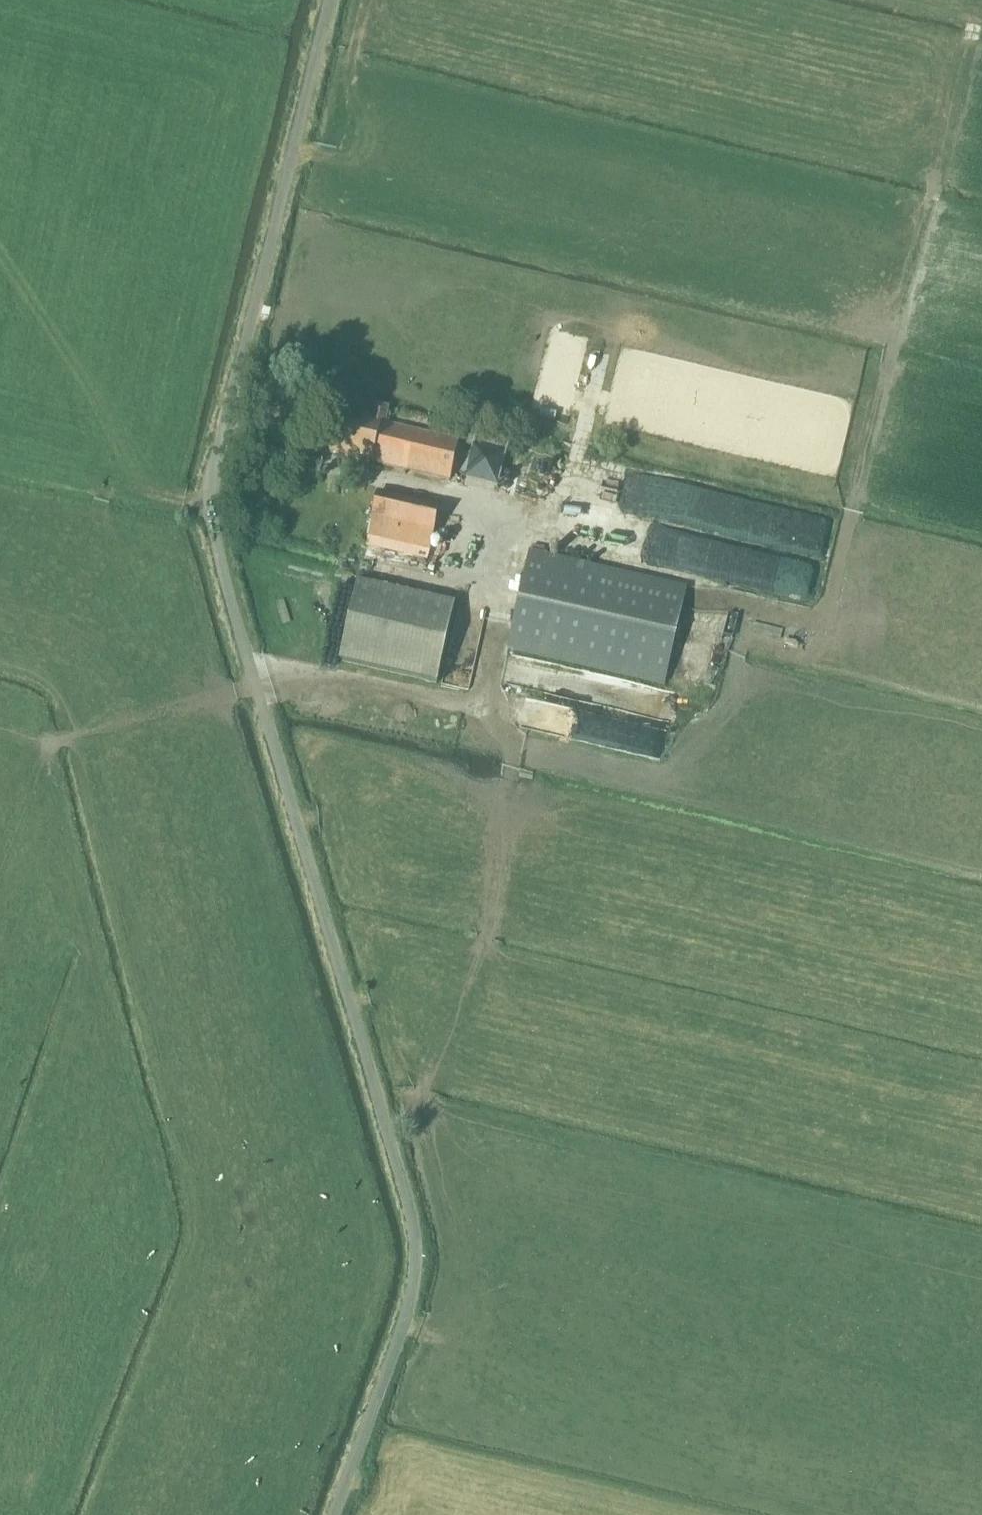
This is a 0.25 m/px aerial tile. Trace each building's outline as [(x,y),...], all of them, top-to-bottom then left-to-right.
[(388,410),(376,408),(373,423),(340,415),(331,453),(450,481),(459,443),(388,427),(389,422),(385,421),(388,410)] [(466,475),(498,485),(509,449),(477,439),(466,475)] [(624,510),(689,522),(692,506),(716,511),(719,494),(630,477),(624,510)] [(429,552),(439,508),(378,494),(371,521),(373,521),(369,537),(429,552)] [(645,546),(651,529),(589,505),(582,523),(611,534),(608,542),(620,547),(624,536),(636,540),(640,530),(645,532),(640,544),(645,546)] [(663,686),(685,589),(529,553),(506,650),(663,686)] [(436,683),(454,605),(356,582),(338,661),(436,683)] [(665,733),(645,733),(645,754),(664,754),(665,733)]
